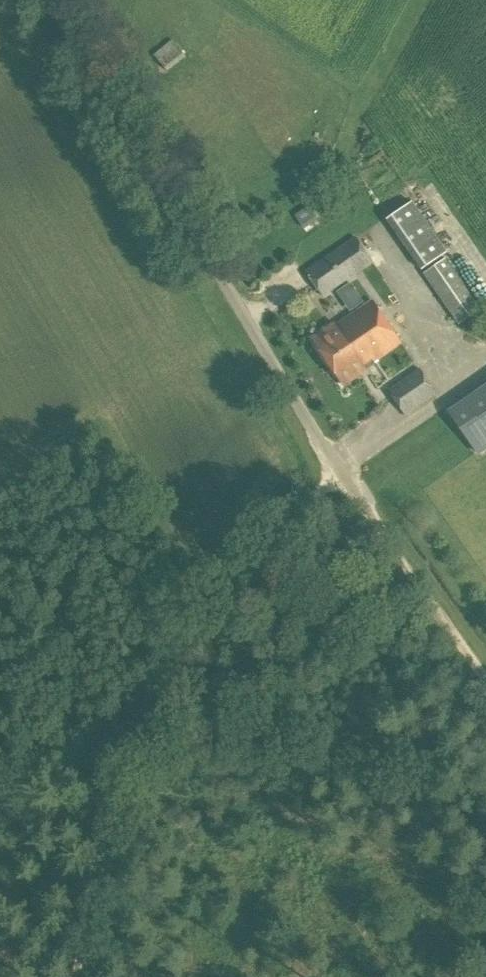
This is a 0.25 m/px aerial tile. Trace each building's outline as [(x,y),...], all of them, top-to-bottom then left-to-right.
[(167,72),(186,56),(172,40),(154,55),(167,72)] [(421,269),(447,252),(412,202),(386,219),(421,269)] [(302,213),(312,229),(323,222),(313,206),(302,213)] [(323,296),(373,262),(356,237),(306,271),(323,296)] [(459,325),(480,310),(445,259),(424,273),(459,325)] [(401,342),(372,300),(336,325),(334,323),(312,338),(344,385),(375,364),(373,361),(401,342)] [(405,415),(437,393),(419,368),(388,390),(405,415)] [(449,414),(479,458),(485,453),(485,388),(449,414)]
